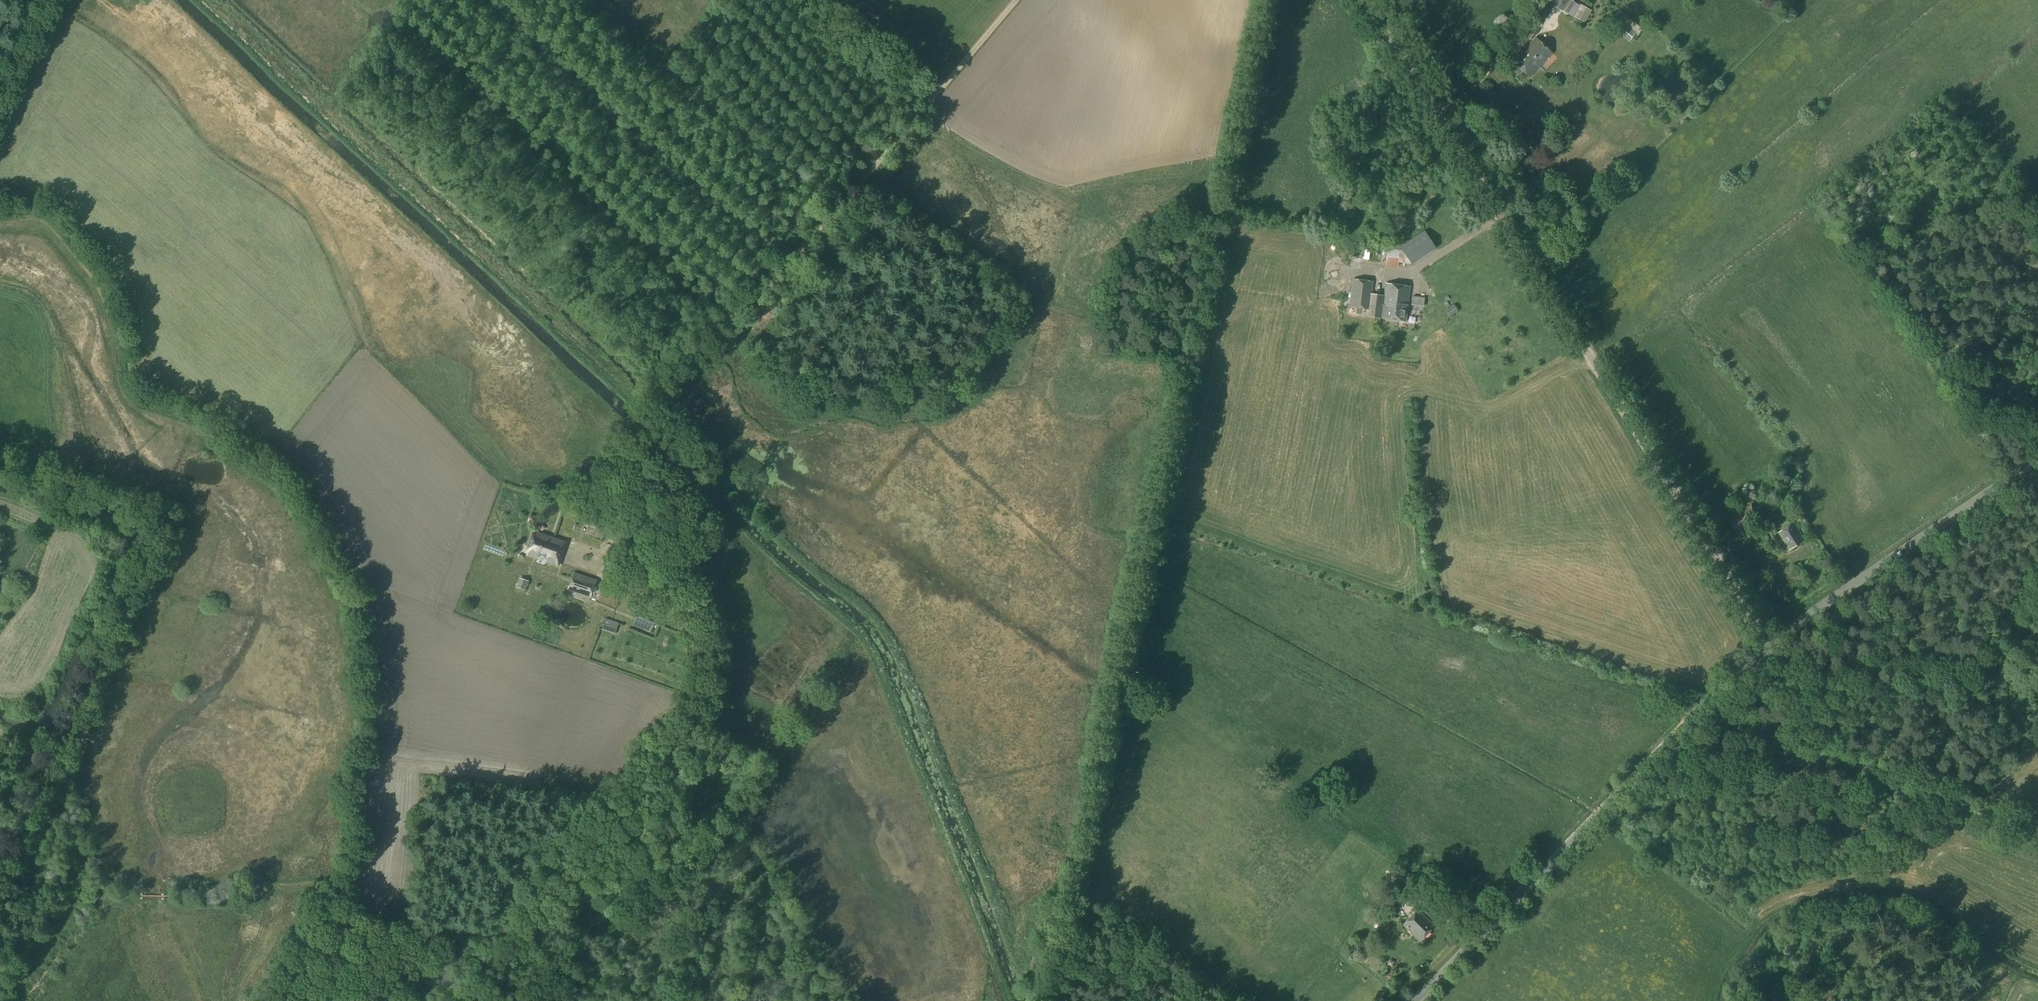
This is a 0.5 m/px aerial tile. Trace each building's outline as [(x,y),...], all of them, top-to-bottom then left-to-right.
[(1566,0),(1556,0),(1553,7),(1563,12),(1563,11),(1567,14),(1568,12),(1574,15),(1574,16),(1585,22),(1591,10),(1572,0),(1568,0),(1568,1),(1566,0)] [(1626,15),(1630,11),(1627,8),(1623,13),(1621,11),(1609,25),(1630,42),(1635,34),(1638,36),(1643,29),(1626,15)] [(1528,78),(1552,53),(1535,37),(1512,62),(1528,78)] [(1411,264),(1435,249),(1424,231),(1399,247),(1401,250),(1362,245),(1360,263),(1397,267),(1398,263),(1411,264)] [(1384,296),(1370,294),(1372,282),(1352,279),(1349,306),(1368,309),(1368,316),(1406,321),(1410,286),(1385,283),(1384,296)] [(1412,296),(1411,303),(1424,305),(1425,298),(1412,296)] [(1454,304),(1445,310),(1450,316),(1458,311),(1454,304)] [(1735,531),(1759,516),(1749,499),(1730,510),(1733,515),(1728,518),(1735,531)] [(539,517),(530,514),(528,522),(536,525),(539,517)] [(590,519),(585,532),(603,538),(608,526),(590,519)] [(539,531),(550,535),(554,525),(543,521),(539,531)] [(1790,550),(1806,540),(1794,522),(1779,533),(1790,550)] [(565,540),(530,530),(522,555),(537,559),(538,553),(546,555),(544,561),(558,565),(565,540)] [(590,598),(596,580),(573,572),(568,590),(590,598)] [(525,590),(529,580),(521,577),(517,587),(525,590)] [(568,629),(574,629),(583,625),(585,621),(586,614),(585,610),(580,605),(572,602),(567,603),(562,607),(560,611),(559,618),(564,626),(568,629)] [(636,615),(632,624),(650,632),(655,622),(636,615)] [(615,634),(619,623),(605,618),(601,630),(615,634)] [(1419,890),(1423,884),(1398,867),(1394,874),(1419,890)] [(1420,941),(1435,926),(1418,910),(1403,925),(1420,941)]
